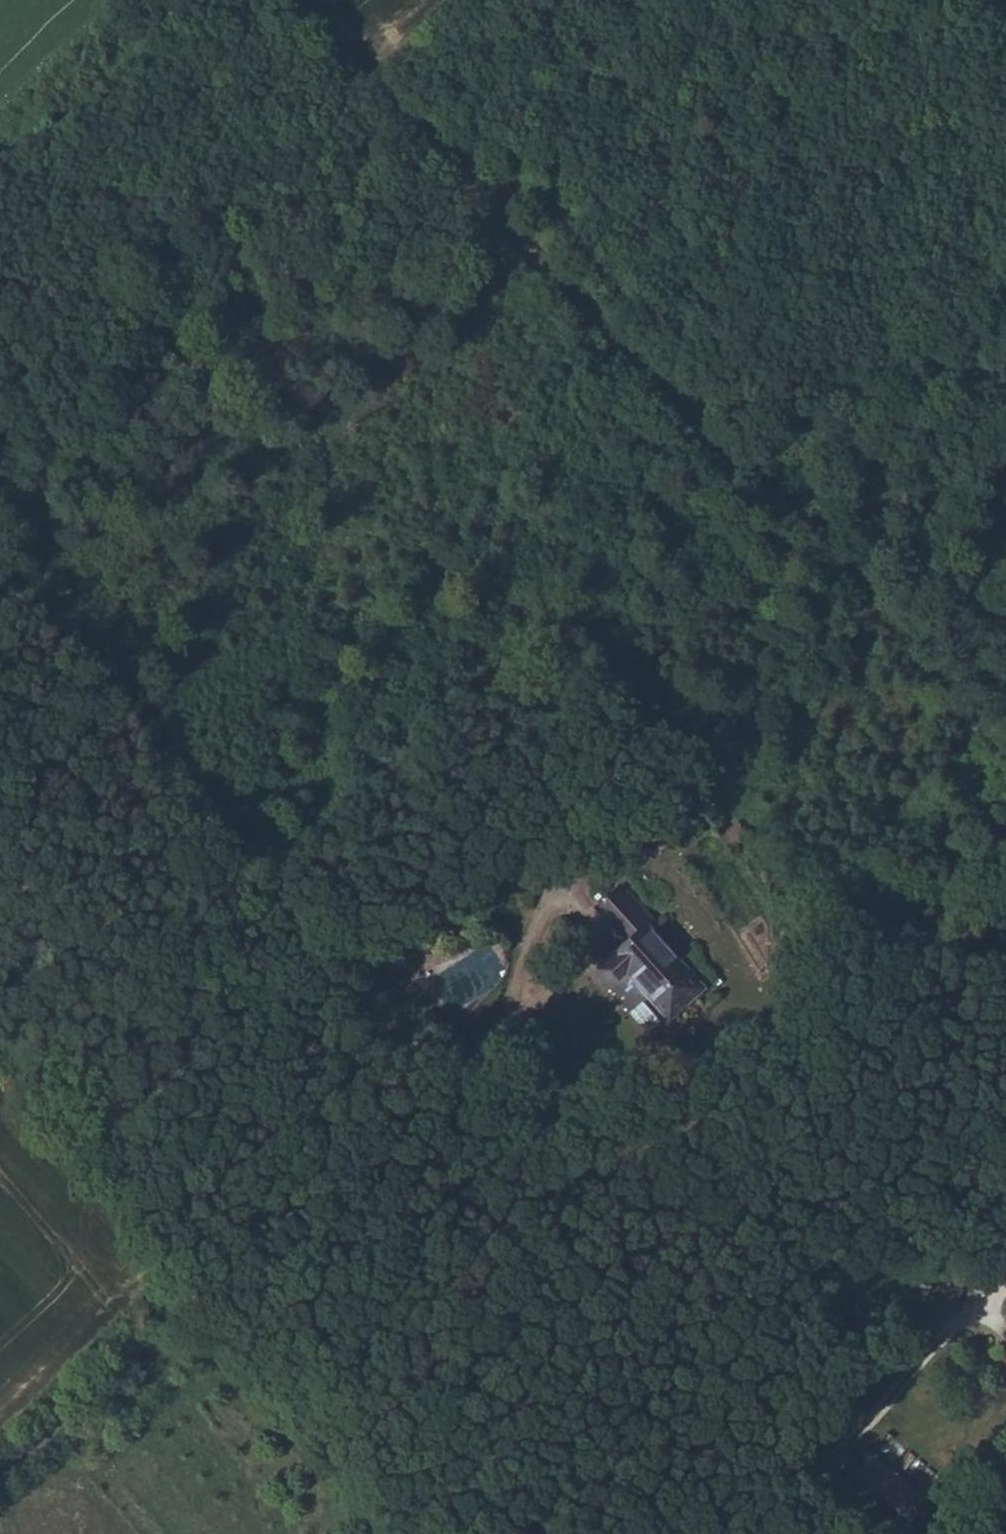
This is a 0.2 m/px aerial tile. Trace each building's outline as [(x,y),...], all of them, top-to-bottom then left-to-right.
[(659,1002),(693,970),(635,907),(641,901),(609,867),(583,891),(614,925),(593,944),(609,961),(615,956),(659,1002)] [(907,1488),(873,1454),(856,1470),(889,1504),(907,1488)]
